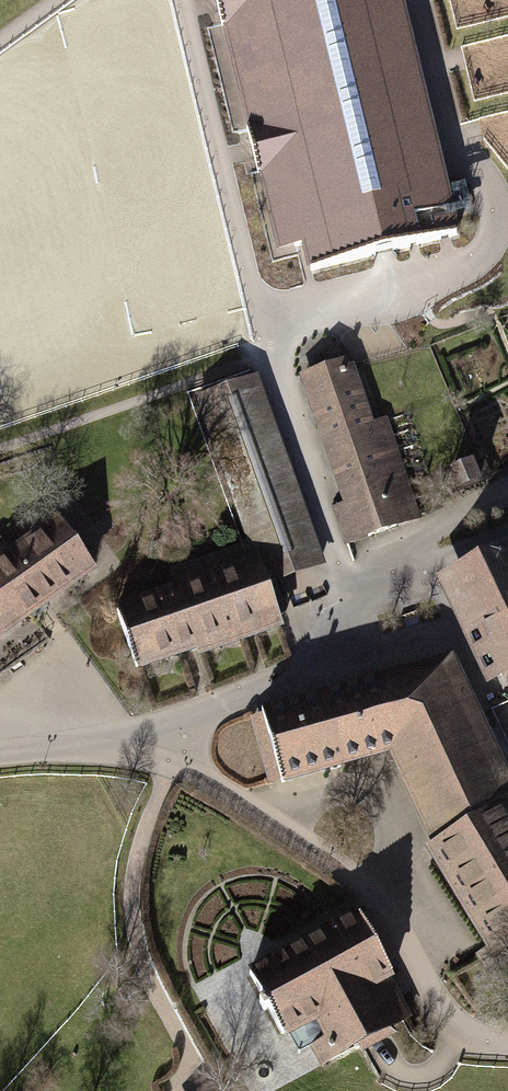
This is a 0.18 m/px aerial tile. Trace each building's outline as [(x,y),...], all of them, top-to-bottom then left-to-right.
[(397,0),(216,0),(222,26),(240,22),(265,123),(246,128),(257,173),(276,168),(295,248),(309,245),(315,272),(455,238),(397,0)] [(356,344),(290,368),(352,538),(418,514),(356,344)] [(324,558),(255,369),(202,388),(270,578),(324,558)] [(45,517),(0,548),(0,622),(77,567),(45,517)] [(452,579),(499,679),(507,675),(507,553),(452,579)] [(259,564),(114,612),(134,670),(278,622),(259,564)] [(385,749),(422,839),(489,975),(507,966),(507,815),(502,805),(507,802),(507,769),(452,649),(256,710),(277,778),(385,749)] [(351,912),(241,968),(287,1043),(329,1021),(347,1054),(375,1041),(400,1025),(382,995),(402,986),(351,912)]
